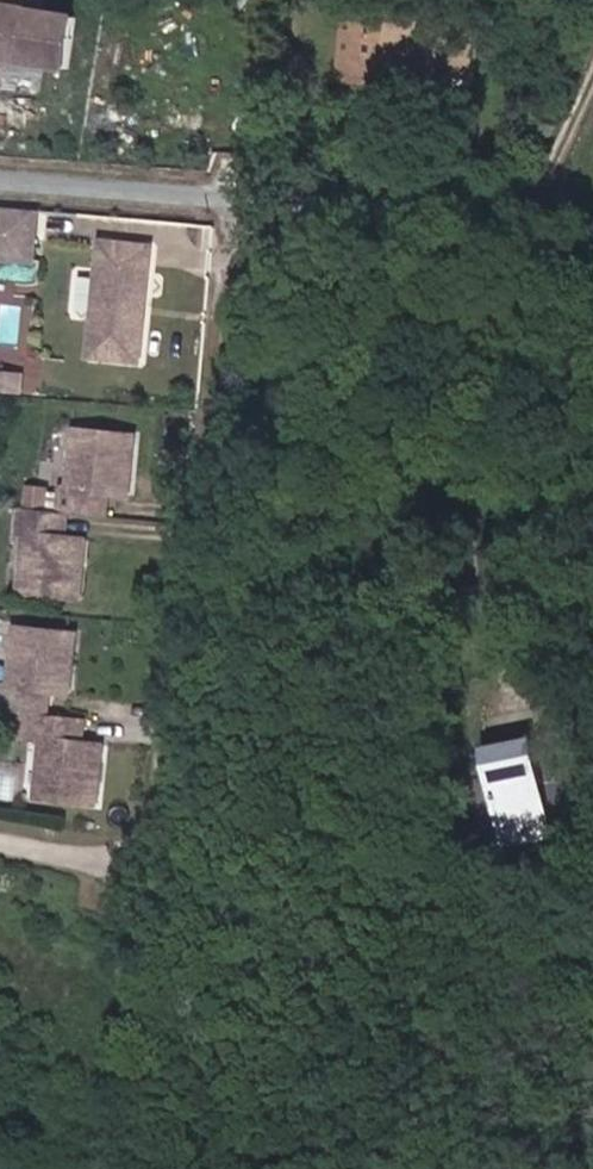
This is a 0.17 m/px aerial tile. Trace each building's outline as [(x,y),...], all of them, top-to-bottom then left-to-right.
[(70,68),(77,17),(0,6),(0,58),(70,68)] [(356,79),(361,14),(348,13),(343,78),(356,79)] [(452,67),(457,22),(361,14),(356,79),(387,82),(388,72),(451,77),(452,67)] [(450,88),(451,77),(388,72),(387,82),(450,88)] [(36,210),(0,207),(0,258),(32,261),(36,210)] [(141,361),(153,248),(104,242),(92,357),(141,361)] [(26,373),(2,371),(1,386),(25,388),(26,373)] [(131,495),(136,436),(74,430),(69,487),(62,487),(60,513),(61,513),(69,514),(99,516),(101,492),(110,493),(131,495)] [(107,517),(110,493),(101,492),(99,516),(107,517)] [(81,599),(87,539),(59,537),(61,513),(60,513),(22,509),(19,534),(25,534),(19,592),(81,599)] [(67,537),(69,514),(61,513),(59,537),(67,537)] [(71,693),(77,634),(16,627),(10,685),(3,685),(0,711),(24,713),(39,715),(40,715),(42,690),(50,691),(71,693)] [(48,715),(50,691),(42,690),(40,715),(48,715)] [(24,713),(22,738),(36,739),(42,740),(36,798),(98,804),(104,745),(84,743),(75,742),(78,718),(40,715),(39,715),(24,713)] [(84,743),(86,719),(78,718),(75,742),(84,743)] [(532,740),(485,749),(504,846),(552,836),(532,740)] [(39,742),(27,741),(23,788),(35,788),(39,742)]
